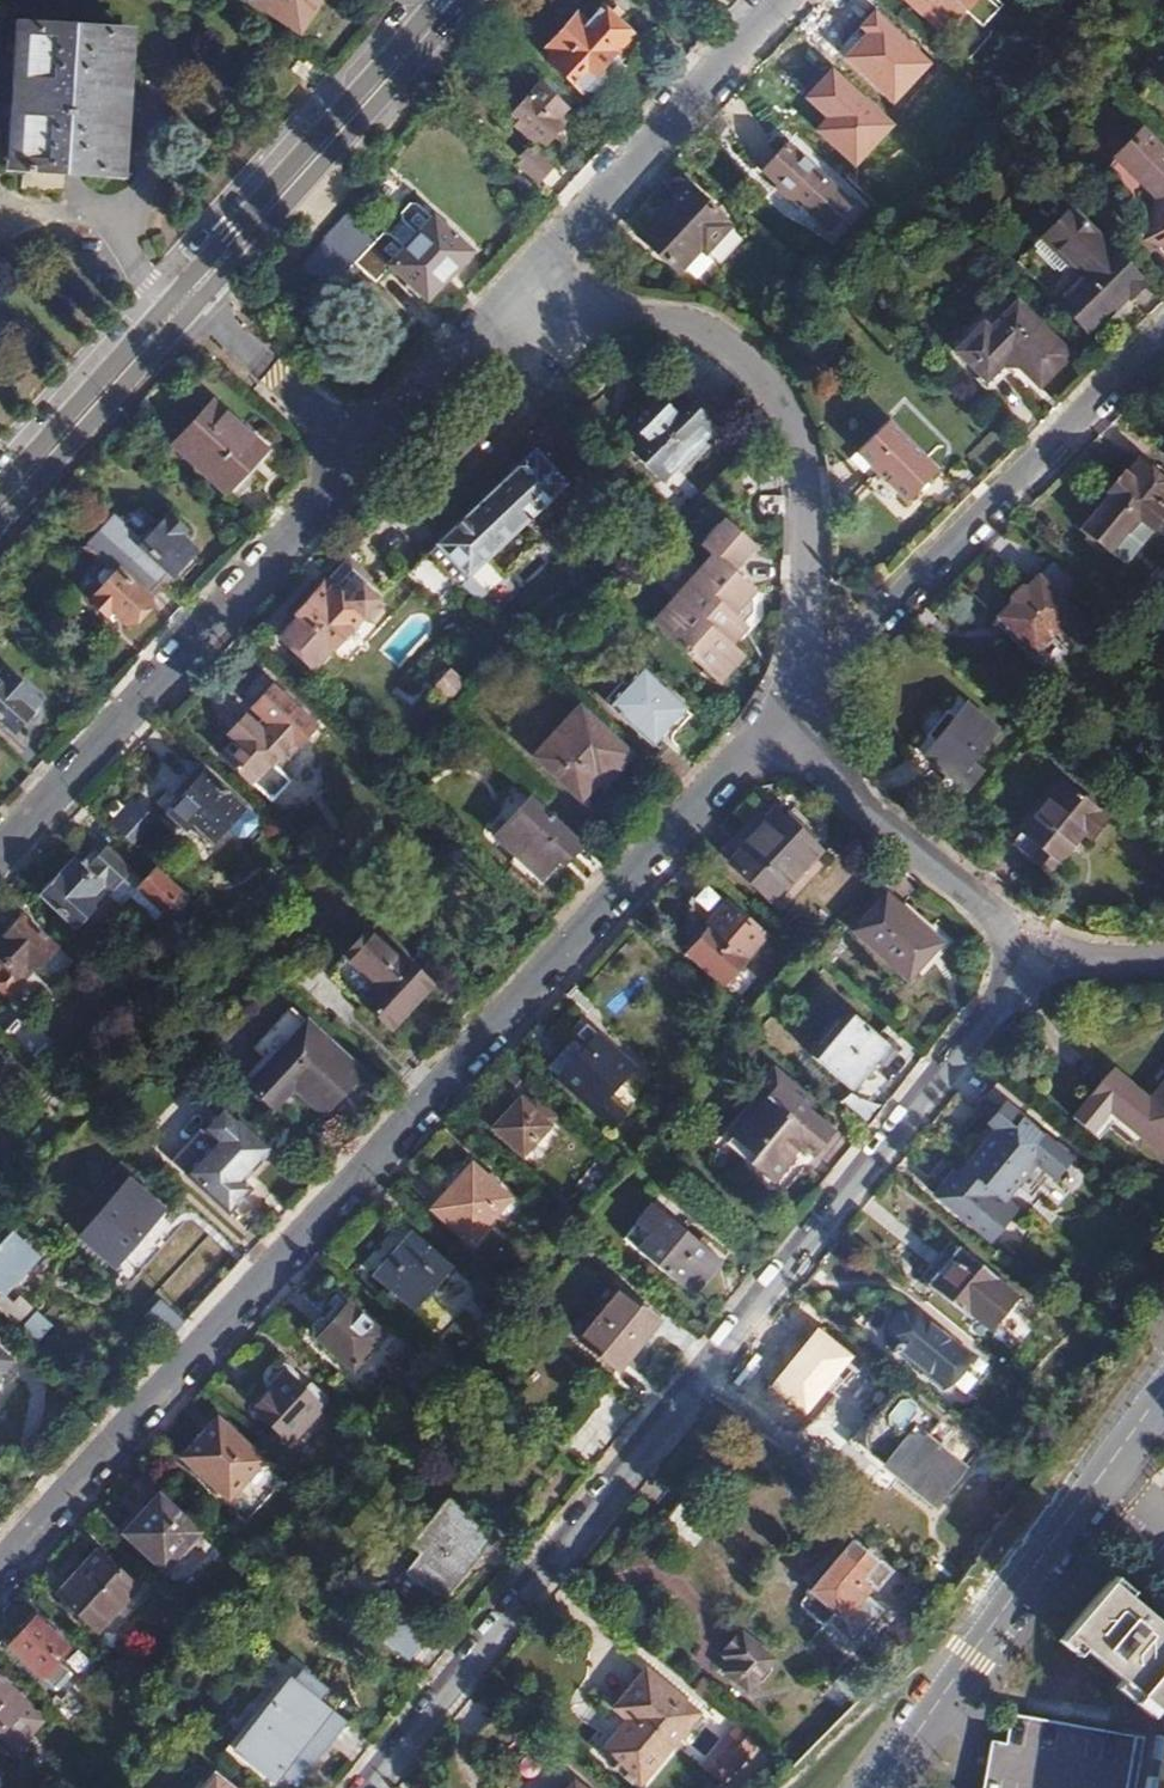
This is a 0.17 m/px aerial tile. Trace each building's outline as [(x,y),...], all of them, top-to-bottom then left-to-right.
[(265,1),(308,37),(338,0),(266,0),(265,1)] [(940,31),(963,9),(980,25),(1001,3),(997,0),(907,0),(940,31)] [(582,87),(591,90),(602,77),(599,69),(631,33),(601,6),(584,21),(575,13),(545,43),(552,50),(546,58),(579,89),(582,87)] [(24,159),(22,181),(62,184),(65,162),(117,166),(130,26),(23,20),(11,157),(24,159)] [(882,105),(916,138),(954,96),(913,57),(906,64),(882,42),(847,79),(879,108),(882,105)] [(795,103),(860,165),(895,128),(829,67),(795,103)] [(536,137),(543,143),(572,112),(537,81),(509,111),(516,118),(511,123),(532,142),(536,137)] [(1146,231),(1163,237),(1163,156),(1136,128),(1113,151),(1152,190),(1146,231)] [(785,188),(803,203),(817,187),(819,189),(824,184),(822,182),(826,178),(785,141),(759,168),(773,181),(771,184),(781,193),(785,188)] [(511,160),(532,180),(547,165),(525,145),(511,160)] [(635,232),(676,269),(699,245),(704,249),(728,224),(723,220),(725,218),(685,180),(635,232)] [(322,232),(372,278),(387,263),(424,296),(466,250),(411,202),(404,201),(395,209),(395,220),(384,232),(378,231),(373,235),(343,207),(322,232)] [(1072,209),(1043,238),(1070,264),(1074,261),(1086,273),(1058,301),(1092,335),(1130,297),(1133,301),(1149,285),(1072,209)] [(955,347),(982,375),(1005,352),(1036,381),(1067,350),(1014,299),(985,329),(979,323),(955,347)] [(682,368),(622,430),(667,474),(727,410),(682,368)] [(178,458),(220,489),(253,437),(213,407),(178,458)] [(873,467),(906,498),(936,467),(888,420),(850,458),(866,474),(873,467)] [(534,451),(433,541),(464,574),(563,484),(534,451)] [(1122,563),(1163,515),(1163,481),(1139,461),(1119,483),(1117,482),(1111,489),(1113,491),(1080,529),(1122,563)] [(781,494),(759,494),(759,514),(782,513),(781,494)] [(118,550),(153,583),(164,570),(167,572),(188,549),(174,534),(178,529),(163,515),(138,540),(110,513),(95,527),(118,550)] [(706,671),(728,647),(724,643),(741,624),(738,621),(728,611),(742,596),(749,588),(728,567),(750,542),(724,518),(701,542),(709,551),(716,558),(657,624),(706,671)] [(539,549),(513,574),(525,586),(550,561),(539,549)] [(143,594),(153,583),(118,550),(106,561),(112,569),(87,597),(103,612),(110,605),(124,619),(145,597),(143,594)] [(649,615),(657,624),(716,558),(709,551),(649,615)] [(457,582),(423,552),(406,571),(439,601),(457,582)] [(340,577),(352,564),(345,557),(333,571),(340,577)] [(1091,593),(1058,558),(1024,591),(1022,589),(1010,600),(1009,606),(998,617),(1000,619),(995,624),(1008,637),(1013,632),(1031,651),(1058,625),(1075,643),(1089,630),(1072,611),(1091,593)] [(367,578),(352,564),(340,577),(333,571),(294,610),(301,618),(283,639),(311,666),(329,646),(331,648),(361,613),(365,616),(379,603),(375,599),(379,594),(364,581),(367,578)] [(728,611),(738,621),(746,612),(747,600),(742,596),(728,611)] [(735,655),(728,647),(706,671),(713,679),(735,655)] [(6,728),(9,725),(12,728),(25,714),(23,711),(34,698),(2,668),(0,670),(0,722),(6,728)] [(438,680),(451,691),(463,677),(449,668),(438,680)] [(607,704),(650,742),(682,708),(640,669),(629,680),(624,675),(604,697),(609,702),(607,704)] [(217,752),(268,799),(287,780),(275,768),(314,723),(272,687),(250,709),(267,724),(259,730),(242,715),(226,733),(231,737),(217,752)] [(919,754),(955,782),(997,730),(962,702),(950,715),(939,706),(928,706),(923,710),(918,716),(917,725),(920,732),(931,741),(919,754)] [(530,757),(576,799),(603,770),(609,775),(625,758),(574,710),(530,757)] [(198,766),(159,807),(181,828),(191,819),(195,824),(190,828),(198,836),(200,834),(206,839),(208,836),(210,839),(239,806),(198,766)] [(1062,781),(1021,834),(1036,847),(1027,858),(1046,873),(1081,830),(1091,837),(1106,817),(1062,781)] [(581,842),(528,792),(492,831),(516,853),(510,860),(534,882),(563,852),(567,856),(581,842)] [(130,798),(108,822),(128,841),(150,817),(130,798)] [(724,861),(769,904),(819,850),(774,807),(724,861)] [(102,887),(108,893),(130,868),(98,839),(82,855),(90,862),(82,870),(75,863),(71,858),(38,894),(53,909),(52,910),(59,917),(60,915),(70,924),(87,907),(84,904),(102,887)] [(82,855),(75,863),(82,870),(90,862),(82,855)] [(138,888),(160,911),(168,918),(189,896),(157,866),(143,882),(138,888)] [(130,868),(108,893),(121,905),(128,898),(138,888),(143,882),(130,868)] [(687,954),(719,981),(761,934),(701,883),(688,899),(713,923),(687,954)] [(138,888),(128,898),(152,919),(160,911),(138,888)] [(850,931),(902,977),(935,940),(884,894),(850,931)] [(51,947),(40,937),(42,935),(35,928),(34,930),(17,915),(14,916),(11,913),(0,924),(0,925),(4,929),(0,933),(0,961),(13,973),(15,971),(18,974),(31,961),(34,964),(51,947)] [(356,1003),(387,1031),(428,986),(399,958),(396,961),(364,931),(330,969),(360,997),(356,1003)] [(65,961),(51,947),(34,964),(50,978),(65,961)] [(247,1084),(273,1110),(292,1088),(321,1116),(360,1074),(287,1006),(250,1048),(266,1063),(247,1084)] [(847,1009),(808,1050),(850,1087),(877,1059),(883,1066),(896,1052),(847,1009)] [(18,1018),(2,1033),(32,1060),(45,1044),(18,1018)] [(564,1045),(538,1022),(523,1038),(550,1062),(545,1066),(609,1123),(620,1112),(602,1095),(629,1064),(584,1025),(564,1045)] [(771,1071),(754,1092),(762,1099),(731,1137),(756,1159),(749,1165),(770,1182),(798,1147),(812,1157),(832,1130),(808,1110),(812,1104),(771,1071)] [(1013,1111),(1022,1100),(995,1078),(980,1095),(996,1109),(986,1121),(993,1128),(954,1176),(943,1167),(927,1185),(964,1214),(969,1208),(974,1213),(969,1219),(984,1230),(1052,1143),(1013,1111)] [(1163,1157),(1163,1087),(1151,1100),(1127,1079),(1086,1124),(1110,1147),(1130,1125),(1163,1157)] [(762,1099),(754,1092),(711,1146),(727,1159),(732,1153),(749,1165),(756,1159),(731,1137),(762,1099)] [(491,1127),(518,1154),(553,1117),(533,1099),(525,1107),(517,1100),(491,1127)] [(168,1160),(223,1213),(248,1187),(238,1178),(269,1148),(234,1114),(231,1117),(218,1106),(168,1160)] [(934,1161),(943,1167),(954,1176),(993,1128),(986,1121),(974,1112),(951,1140),(933,1125),(904,1159),(922,1175),(934,1161)] [(429,1206),(470,1243),(509,1198),(468,1163),(429,1206)] [(79,1233),(111,1263),(158,1211),(126,1182),(79,1233)] [(621,1238),(691,1293),(718,1260),(650,1203),(621,1238)] [(372,1274),(404,1303),(443,1260),(409,1231),(372,1274)] [(32,1253),(11,1233),(0,1244),(0,1288),(32,1253)] [(958,1250),(937,1274),(943,1281),(934,1293),(967,1320),(969,1318),(986,1332),(1016,1296),(958,1250)] [(943,1281),(937,1274),(926,1287),(934,1293),(943,1281)] [(458,1278),(437,1290),(448,1310),(469,1298),(458,1278)] [(577,1339),(615,1373),(657,1322),(619,1290),(577,1339)] [(33,1341),(50,1323),(18,1293),(10,1300),(0,1292),(0,1310),(33,1341)] [(163,1339),(180,1319),(154,1297),(137,1316),(163,1339)] [(315,1337),(348,1367),(377,1333),(344,1304),(315,1337)] [(895,1345),(948,1388),(972,1357),(920,1316),(905,1310),(895,1313),(889,1319),(886,1330),(887,1338),(890,1342),(895,1345)] [(10,1364),(0,1355),(0,1375),(10,1364)] [(250,1405),(287,1439),(319,1404),(287,1375),(292,1367),(285,1362),(276,1362),(270,1363),(263,1372),(261,1380),(266,1388),(250,1405)] [(856,1442),(933,1503),(961,1469),(922,1436),(933,1422),(897,1392),(856,1442)] [(216,1489),(226,1497),(260,1459),(214,1418),(176,1461),(212,1493),(216,1489)] [(115,1526),(156,1564),(190,1526),(150,1488),(115,1526)] [(409,1546),(389,1571),(413,1589),(419,1583),(438,1598),(478,1548),(473,1545),(483,1531),(443,1499),(407,1544),(409,1546)] [(663,1523),(691,1546),(712,1522),(683,1499),(663,1523)] [(849,1545),(793,1606),(817,1626),(821,1623),(848,1647),(879,1613),(860,1596),(866,1590),(870,1593),(884,1576),(863,1557),(866,1554),(863,1552),(860,1554),(849,1545)] [(56,1589),(98,1628),(137,1585),(95,1546),(56,1589)] [(362,1603),(389,1571),(363,1548),(336,1581),(362,1603)] [(1107,1574),(1062,1630),(1163,1715),(1151,1787),(1163,1787),(1163,1623),(1107,1574)] [(376,1634),(407,1658),(426,1634),(396,1609),(376,1634)] [(7,1645),(39,1675),(66,1646),(34,1617),(7,1645)] [(715,1665),(746,1691),(771,1661),(740,1635),(736,1640),(732,1640),(725,1650),(724,1654),(715,1665)] [(584,1740),(638,1785),(699,1713),(643,1669),(584,1740)] [(21,1703),(0,1683),(0,1724),(21,1703)] [(277,1787),(285,1787),(306,1762),(295,1752),(307,1736),(248,1686),(208,1732),(277,1787)] [(473,1735),(501,1758),(522,1732),(494,1710),(473,1735)] [(743,1733),(713,1774),(729,1786),(759,1745),(743,1733)] [(214,1772),(202,1787),(233,1787),(214,1772)]
